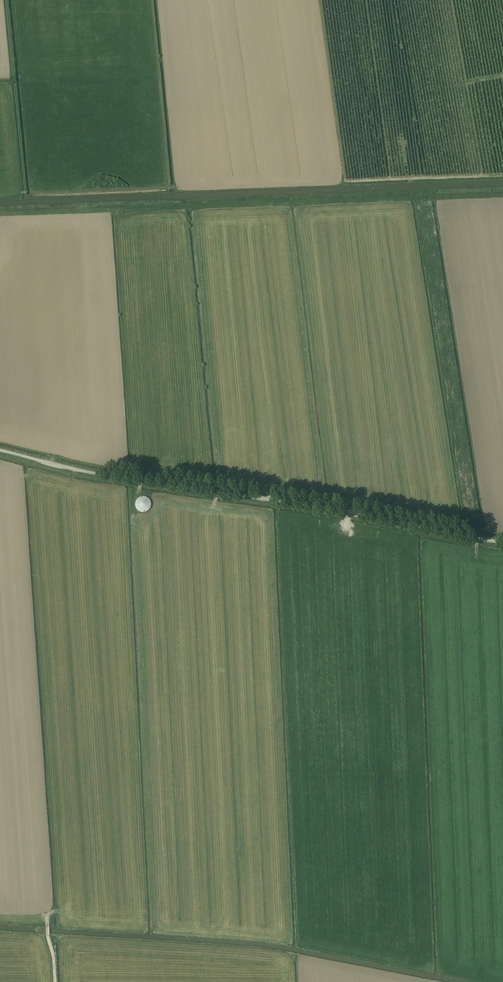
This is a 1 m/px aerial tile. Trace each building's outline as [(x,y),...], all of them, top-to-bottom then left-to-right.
[(150,506),(151,504),(150,502),(149,499),(147,498),(144,497),(142,497),(140,497),(137,499),(136,501),(135,503),(135,506),(136,508),(137,510),(139,511),(141,512),(144,512),(146,512),(148,511),(149,509),(150,506)]
